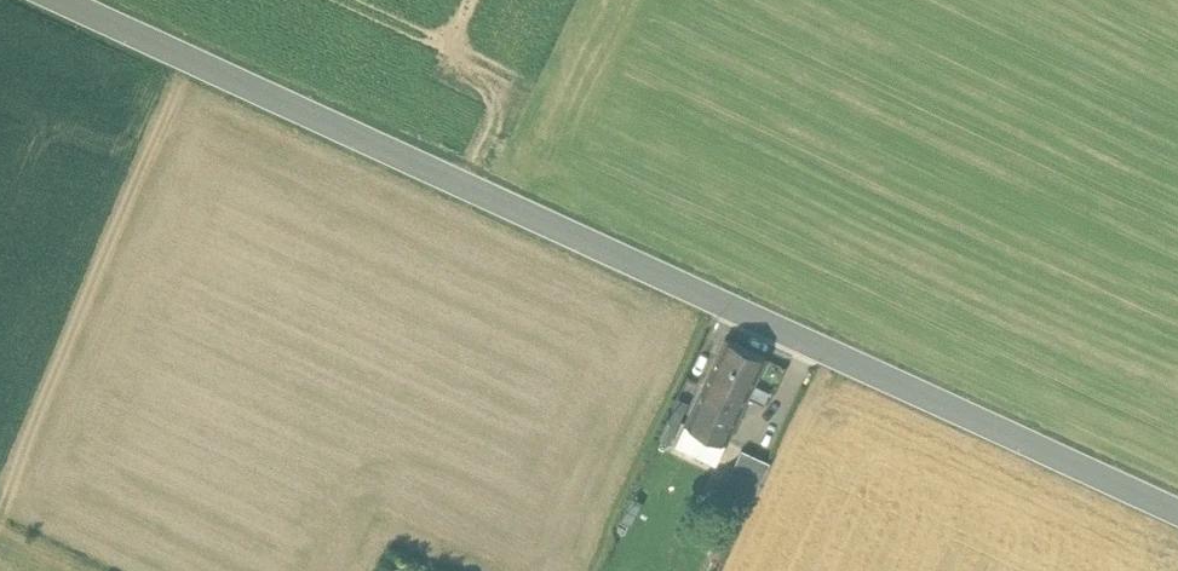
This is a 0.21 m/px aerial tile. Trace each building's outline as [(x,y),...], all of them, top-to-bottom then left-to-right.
[(729,340),(690,423),(726,439),(765,356),(729,340)] [(678,397),(659,438),(672,444),(691,403),(678,397)] [(743,446),(725,484),(751,496),(754,497),(772,460),(743,446)] [(751,496),(725,484),(715,508),(741,520),(751,496)]
